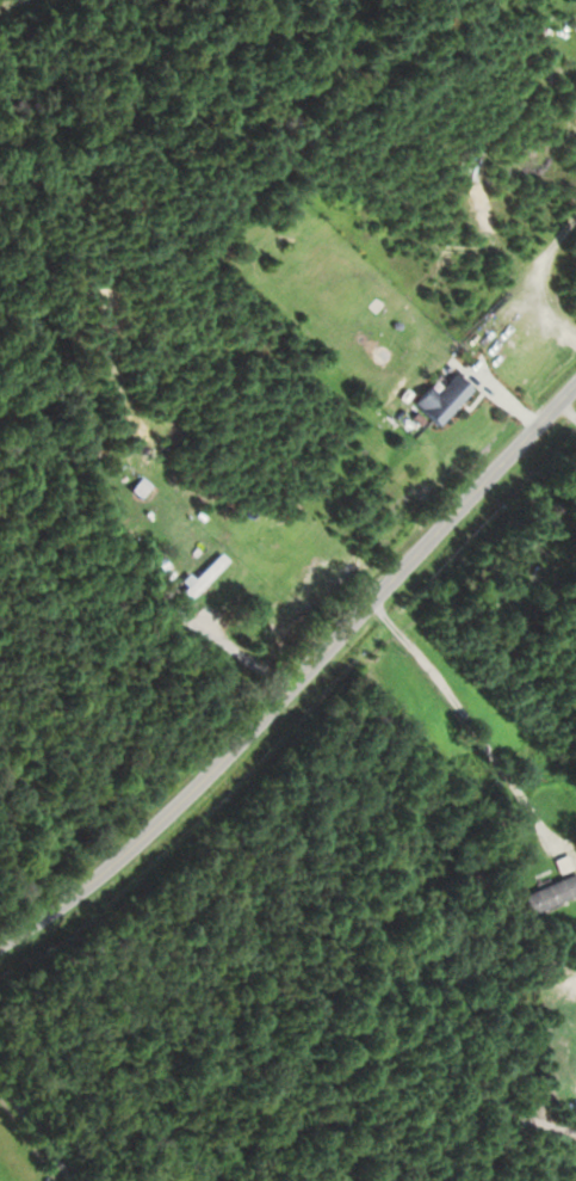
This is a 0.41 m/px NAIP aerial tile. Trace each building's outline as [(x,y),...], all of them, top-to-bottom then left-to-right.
[(412,403),(437,425),(470,389),(453,373),(436,392),(428,384),(412,403)] [(575,867),(568,854),(555,861),(562,874),(575,867)] [(530,915),(575,895),(575,873),(575,872),(522,895),(530,915)]
